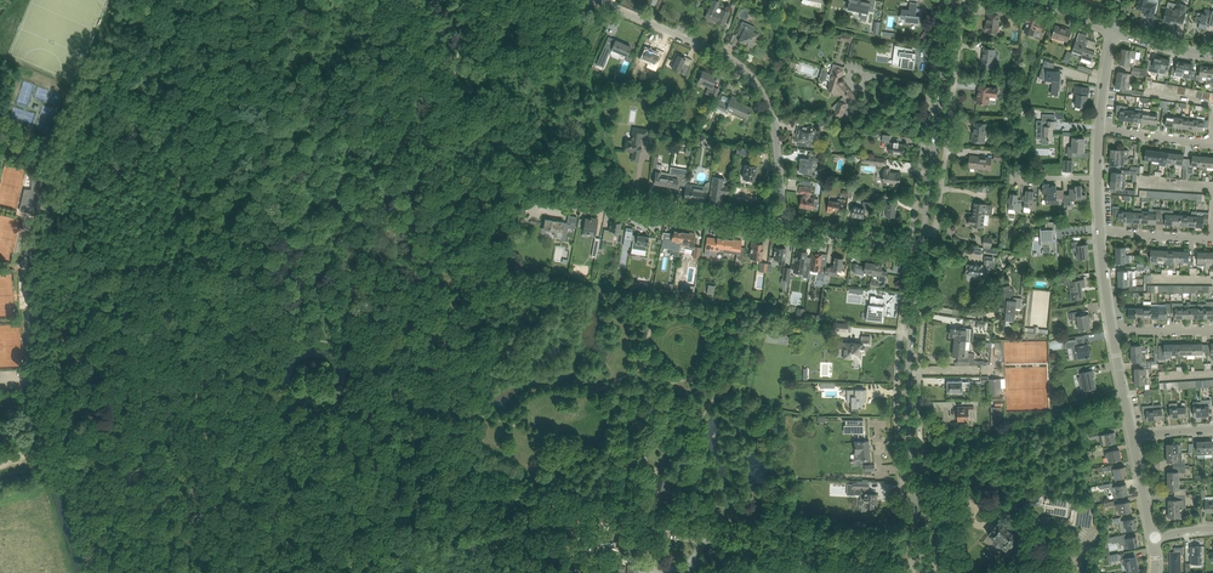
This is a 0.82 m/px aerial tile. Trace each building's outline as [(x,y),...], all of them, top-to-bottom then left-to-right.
[(709,9),(706,17),(717,21),(716,22),(723,25),(729,12),(722,9),(720,14),(715,12),(719,2),(714,0),(710,9),(709,9)] [(858,0),(849,0),(849,2),(849,3),(848,9),(862,12),(861,18),(867,20),(868,13),(869,9),(873,10),(872,12),(873,12),(875,0),(867,0),(867,2),(858,0)] [(1148,0),(1139,0),(1137,9),(1145,11),(1144,15),(1153,17),(1156,4),(1148,2),(1148,0)] [(921,10),(917,10),(918,3),(910,2),(909,10),(902,9),(902,14),(901,14),(900,18),(905,19),(905,21),(919,23),(921,10)] [(1167,8),(1164,21),(1164,22),(1169,23),(1170,22),(1171,21),(1172,21),(1171,23),(1172,23),(1172,22),(1174,23),(1175,22),(1176,22),(1176,23),(1182,24),(1183,24),(1183,22),(1186,12),(1185,12),(1187,6),(1179,4),(1177,3),(1176,4),(1175,10),(1167,8)] [(985,26),(985,28),(985,29),(985,31),(986,31),(986,32),(997,33),(998,28),(999,15),(1002,16),(1005,7),(994,5),(992,14),(988,14),(987,23),(986,23),(986,25),(985,26)] [(1195,22),(1200,23),(1198,28),(1206,30),(1207,25),(1212,26),(1212,11),(1205,9),(1204,14),(1202,13),(1201,17),(1197,16),(1195,22)] [(1026,13),(1023,22),(1028,24),(1025,32),(1028,33),(1029,32),(1033,33),(1035,28),(1042,30),(1044,23),(1041,22),(1041,23),(1036,21),(1036,18),(1032,17),(1032,16),(1026,13)] [(758,34),(753,31),(755,26),(742,21),(736,34),(741,36),(738,41),(743,43),(744,41),(748,43),(748,45),(752,47),(758,34)] [(1056,25),(1052,35),(1061,38),(1061,39),(1068,42),(1072,30),(1065,28),(1056,25)] [(1073,50),(1083,54),(1087,40),(1086,40),(1087,35),(1079,32),(1073,50)] [(609,37),(597,64),(603,67),(606,60),(611,49),(612,49),(612,50),(627,56),(631,47),(616,40),(615,41),(614,40),(615,39),(609,37)] [(1088,39),(1087,40),(1083,54),(1081,58),(1092,61),(1096,50),(1094,50),(1097,42),(1088,39)] [(895,46),(894,56),(899,57),(898,67),(914,69),(915,64),(915,63),(915,60),(913,60),(914,53),(916,54),(916,53),(913,53),(913,49),(895,45),(895,46)] [(649,61),(648,64),(648,67),(655,70),(657,64),(655,63),(657,59),(659,60),(662,53),(658,52),(657,54),(652,52),(651,52),(649,51),(646,49),(642,58),(649,61)] [(996,56),(996,50),(984,49),(983,59),(984,59),(983,68),(993,69),(994,56),(996,56)] [(1135,59),(1136,51),(1122,49),(1121,56),(1130,58),(1135,59)] [(676,53),(674,58),(673,60),(675,61),(672,69),(679,72),(683,63),(684,64),(682,73),(687,75),(691,66),(690,66),(690,67),(689,66),(692,60),(685,57),(684,58),(678,56),(679,54),(676,53)] [(1129,62),(1130,58),(1121,56),(1119,64),(1133,67),(1134,67),(1134,63),(1129,62)] [(1148,69),(1148,70),(1159,73),(1162,58),(1155,56),(1154,61),(1150,60),(1149,61),(1148,69)] [(1167,74),(1170,60),(1162,58),(1159,73),(1163,74),(1163,73),(1167,74)] [(790,60),(787,68),(793,70),(794,68),(791,67),(792,63),(795,64),(796,62),(790,60)] [(1045,60),(1039,77),(1046,80),(1046,81),(1046,80),(1053,80),(1052,86),(1054,86),(1053,90),(1058,91),(1059,91),(1061,72),(1054,71),(1055,63),(1045,60)] [(1183,73),(1185,63),(1177,62),(1177,63),(1176,64),(1177,64),(1175,76),(1182,77),(1183,73)] [(1190,79),(1192,70),(1193,65),(1185,63),(1183,73),(1182,77),(1190,79)] [(850,102),(856,97),(843,83),(844,83),(844,82),(844,81),(844,80),(844,79),(843,78),(842,78),(841,78),(844,67),(834,64),(829,80),(830,81),(829,85),(830,85),(829,90),(835,92),(836,87),(842,93),(850,102)] [(1093,70),(1079,65),(1077,70),(1092,75),(1093,70)] [(1207,77),(1208,67),(1201,66),(1199,75),(1197,75),(1196,80),(1202,81),(1203,76),(1207,77)] [(703,71),(698,82),(712,88),(716,79),(717,78),(716,78),(717,77),(703,71)] [(1131,82),(1132,75),(1132,74),(1118,72),(1117,79),(1131,82)] [(1130,89),(1131,82),(1127,81),(1117,79),(1115,88),(1130,90),(1130,89)] [(1075,90),(1074,93),(1076,94),(1078,94),(1077,99),(1076,105),(1076,106),(1085,107),(1086,100),(1088,100),(1088,99),(1087,99),(1088,97),(1090,88),(1075,85),(1075,90)] [(977,103),(988,104),(989,96),(997,97),(998,89),(979,86),(977,103)] [(725,111),(732,114),(733,111),(746,117),(747,118),(752,107),(744,104),(743,104),(742,103),(743,100),(732,95),(730,99),(722,96),(720,100),(719,99),(715,110),(724,114),(725,111)] [(846,105),(841,99),(839,101),(839,102),(835,115),(842,117),(846,105)] [(1120,105),(1116,104),(1115,114),(1119,115),(1118,119),(1126,120),(1127,110),(1120,109),(1120,105)] [(1141,123),(1143,112),(1143,109),(1135,108),(1135,111),(1134,121),(1141,123)] [(1134,121),(1135,111),(1127,110),(1126,120),(1134,121)] [(1149,124),(1150,113),(1143,112),(1141,123),(1149,124)] [(1163,112),(1162,120),(1166,120),(1165,126),(1173,127),(1174,117),(1167,116),(1168,113),(1163,112)] [(1158,114),(1150,113),(1149,124),(1157,125),(1158,114)] [(1189,119),(1190,116),(1185,115),(1186,114),(1182,113),(1182,118),(1180,128),(1188,129),(1189,119)] [(1043,114),(1042,139),(1053,139),(1054,128),(1057,128),(1057,121),(1055,120),(1056,114),(1043,114)] [(1196,130),(1197,120),(1198,114),(1195,114),(1194,116),(1190,116),(1189,119),(1188,129),(1196,130)] [(1180,128),(1182,118),(1174,117),(1173,127),(1180,128)] [(1209,122),(1197,120),(1196,130),(1203,131),(1204,127),(1208,127),(1209,122)] [(986,128),(987,124),(974,122),(972,141),(983,143),(985,128),(986,128)] [(797,136),(796,141),(799,141),(798,144),(808,145),(808,143),(814,144),(817,128),(798,125),(797,132),(796,133),(796,135),(796,136),(797,136)] [(648,129),(637,128),(633,127),(631,140),(626,139),(626,142),(625,142),(624,147),(625,147),(625,150),(633,151),(631,160),(638,161),(640,151),(641,151),(641,147),(640,147),(641,142),(640,142),(641,136),(647,137),(648,129)] [(891,135),(883,134),(882,141),(885,141),(884,147),(890,147),(889,153),(893,154),(893,152),(903,154),(904,144),(899,143),(895,142),(895,143),(890,142),(891,135)] [(1073,138),(1072,147),(1069,147),(1068,155),(1076,156),(1077,151),(1084,152),(1085,139),(1073,138)] [(737,147),(736,154),(749,156),(750,149),(737,147)] [(995,149),(995,154),(994,159),(1003,160),(1004,151),(995,149)] [(1121,149),(1111,149),(1110,156),(1125,157),(1128,158),(1128,157),(1128,155),(1128,150),(1129,150),(1122,150),(1121,150),(1121,149)] [(1152,160),(1153,150),(1146,149),(1145,159),(1152,160)] [(1160,161),(1161,151),(1153,150),(1152,160),(1160,161)] [(1167,162),(1169,150),(1165,150),(1164,150),(1164,152),(1161,151),(1160,161),(1159,165),(1167,166),(1167,162)] [(1175,163),(1176,153),(1173,153),(1174,152),(1173,151),(1169,150),(1167,162),(1175,163)] [(800,165),(799,172),(801,172),(804,172),(803,176),(814,178),(816,170),(812,169),(813,162),(816,163),(817,163),(819,163),(820,158),(816,157),(817,154),(810,152),(809,159),(801,157),(799,165),(800,165)] [(1184,154),(1176,153),(1175,163),(1183,164),(1184,154)] [(655,155),(653,167),(656,168),(654,183),(667,185),(670,173),(661,172),(662,164),(657,163),(658,155),(655,155)] [(1199,166),(1200,156),(1193,155),(1192,159),(1188,159),(1188,165),(1187,165),(1187,167),(1187,173),(1190,174),(1193,174),(1193,168),(1192,168),(1192,166),(1199,166)] [(992,158),(970,156),(969,161),(971,161),(970,168),(990,170),(992,158)] [(1110,156),(1110,165),(1124,166),(1125,157),(1110,156)] [(1207,167),(1208,157),(1200,156),(1199,166),(1200,166),(1199,169),(1207,170),(1207,167)] [(1063,170),(1072,171),(1072,161),(1064,160),(1063,170)] [(745,170),(743,178),(745,179),(745,180),(749,180),(749,179),(755,180),(756,170),(758,171),(760,163),(750,161),(749,165),(745,164),(745,166),(744,166),(743,169),(745,170)] [(890,169),(885,168),(885,171),(884,171),(883,181),(894,182),(893,185),(899,186),(901,173),(895,172),(895,173),(890,172),(890,169)] [(1112,172),(1111,180),(1126,181),(1126,173),(1137,174),(1137,173),(1137,170),(1130,170),(1122,169),(1122,173),(1112,172)] [(670,173),(667,185),(676,187),(676,188),(679,189),(680,182),(686,182),(686,183),(688,172),(679,170),(679,172),(670,170),(670,173)] [(41,215),(41,176),(32,176),(32,193),(30,193),(30,195),(28,194),(24,209),(31,211),(31,215),(41,215)] [(729,195),(731,186),(723,185),(724,179),(713,177),(708,203),(720,205),(722,194),(729,195)] [(1111,180),(1111,189),(1116,189),(1116,193),(1125,193),(1125,189),(1126,181),(1111,180)] [(704,197),(707,197),(710,183),(708,182),(705,184),(705,186),(686,183),(684,199),(699,202),(702,203),(702,202),(703,202),(704,197)] [(1056,185),(1052,185),(1049,185),(1050,184),(1044,183),(1042,193),(1047,194),(1048,204),(1060,203),(1060,204),(1060,203),(1060,199),(1064,198),(1064,194),(1063,193),(1063,189),(1057,190),(1056,185)] [(979,185),(979,191),(987,192),(991,193),(992,186),(988,186),(979,185)] [(1082,185),(1075,185),(1075,186),(1072,187),(1072,186),(1071,186),(1071,188),(1070,188),(1070,194),(1064,194),(1064,198),(1064,205),(1067,205),(1067,208),(1073,208),(1072,201),(1076,200),(1076,199),(1080,199),(1080,202),(1086,202),(1086,194),(1082,195),(1082,185)] [(810,194),(811,189),(800,187),(799,193),(804,193),(803,198),(802,197),(802,200),(801,200),(800,203),(801,204),(800,207),(813,209),(815,198),(810,197),(810,194)] [(1031,207),(1031,210),(1036,210),(1037,206),(1037,200),(1033,200),(1034,191),(1026,191),(1026,195),(1024,195),(1023,201),(1025,201),(1025,207),(1031,207)] [(1010,203),(1009,208),(1009,213),(1015,213),(1021,214),(1022,202),(1018,201),(1019,194),(1011,193),(1010,197),(1009,197),(1008,203),(1010,203)] [(879,202),(878,209),(884,210),(883,216),(882,216),(882,217),(887,217),(887,216),(895,217),(897,205),(889,204),(889,203),(889,202),(886,202),(886,195),(879,194),(878,202),(879,202)] [(845,205),(846,200),(838,198),(838,202),(829,200),(827,211),(833,212),(833,210),(839,211),(840,204),(845,205)] [(865,209),(870,210),(871,206),(871,202),(863,201),(862,207),(854,206),(852,216),(864,218),(865,209)] [(983,227),(985,214),(991,215),(992,206),(986,205),(986,204),(982,204),(975,203),(974,213),(973,217),(970,216),(969,225),(972,225),(972,226),(978,227),(983,227)] [(1141,223),(1142,212),(1141,212),(1142,208),(1134,208),(1134,211),(1133,222),(1141,223)] [(1119,209),(1113,209),(1113,217),(1118,217),(1118,221),(1126,222),(1126,211),(1119,211),(1119,209)] [(1157,217),(1161,217),(1161,214),(1161,209),(1154,209),(1154,213),(1149,213),(1148,223),(1156,224),(1157,217)] [(1173,225),(1173,214),(1174,210),(1161,209),(1161,214),(1161,217),(1165,217),(1165,224),(1173,225)] [(1134,211),(1134,212),(1126,211),(1126,222),(1133,222),(1134,211)] [(1196,216),(1196,212),(1192,211),(1191,215),(1189,215),(1188,226),(1195,227),(1196,216)] [(1148,223),(1149,213),(1142,212),(1141,223),(1148,223)] [(1209,213),(1196,212),(1196,216),(1195,227),(1198,227),(1199,228),(1202,228),(1202,227),(1203,227),(1203,223),(1208,224),(1209,213)] [(1180,225),(1181,214),(1173,214),(1173,225),(1180,225)] [(1188,226),(1189,215),(1181,214),(1180,225),(1188,226)] [(544,219),(543,228),(549,229),(548,231),(549,231),(549,229),(556,230),(555,236),(565,238),(564,240),(565,240),(567,227),(574,228),(576,216),(568,215),(566,223),(563,223),(563,222),(544,219)] [(584,218),(582,231),(586,232),(589,233),(589,232),(594,233),(596,218),(590,217),(589,217),(589,219),(585,218),(584,218)] [(605,230),(603,237),(613,239),(614,231),(619,232),(618,234),(623,235),(624,229),(620,228),(621,222),(620,222),(619,221),(617,221),(616,222),(612,221),(611,221),(610,223),(610,227),(609,230),(605,230)] [(1056,252),(1057,252),(1056,239),(1054,239),(1054,236),(1054,233),(1055,233),(1056,233),(1056,228),(1055,228),(1055,223),(1056,223),(1055,222),(1046,222),(1046,227),(1040,227),(1041,246),(1049,246),(1050,252),(1052,252),(1052,253),(1055,253),(1054,252),(1056,252)] [(626,227),(623,244),(624,242),(630,243),(631,239),(633,240),(632,248),(636,249),(636,248),(646,250),(648,241),(649,241),(650,238),(648,237),(634,234),(634,235),(632,234),(633,228),(626,227)] [(680,245),(682,232),(681,232),(681,231),(677,230),(677,231),(674,231),(673,234),(672,233),(671,239),(663,238),(661,247),(671,249),(679,250),(680,245)] [(690,233),(682,232),(680,245),(685,246),(685,248),(695,249),(695,246),(693,246),(695,233),(690,232),(690,233)] [(594,237),(591,256),(596,257),(597,248),(599,238),(594,237)] [(723,252),(725,239),(724,239),(724,238),(720,237),(720,238),(717,238),(707,237),(705,249),(705,254),(710,255),(712,255),(714,254),(716,253),(718,252),(723,252)] [(985,237),(984,245),(984,248),(991,249),(992,238),(985,237)] [(744,255),(739,254),(741,240),(736,239),(736,240),(725,239),(723,252),(737,254),(735,264),(742,265),(744,255)] [(1078,259),(1079,259),(1089,258),(1087,244),(1080,245),(1080,241),(1072,241),(1073,251),(1077,250),(1078,259)] [(752,243),(751,252),(750,259),(761,260),(763,249),(763,244),(752,243)] [(776,247),(775,255),(774,255),(774,259),(779,259),(779,264),(785,265),(786,256),(785,256),(786,253),(785,253),(786,248),(781,248),(780,247),(778,246),(777,247),(776,247)] [(1116,247),(1116,255),(1126,255),(1126,251),(1131,251),(1131,247),(1116,247)] [(1158,260),(1159,250),(1151,249),(1150,260),(1158,260)] [(1166,261),(1166,250),(1159,250),(1158,260),(1166,261)] [(1173,261),(1174,251),(1166,250),(1166,261),(1165,264),(1167,264),(1168,265),(1171,265),(1172,264),(1173,264),(1173,261)] [(809,274),(810,270),(811,262),(806,262),(807,252),(798,251),(797,258),(796,263),(795,272),(804,274),(803,277),(808,278),(809,278),(809,274)] [(1181,261),(1182,251),(1174,251),(1173,261),(1181,261)] [(1192,255),(1189,255),(1189,252),(1182,251),(1181,261),(1181,264),(1184,264),(1184,262),(1188,262),(1188,263),(1192,263),(1192,255)] [(825,275),(826,266),(826,261),(821,260),(822,254),(818,253),(818,254),(813,253),(811,262),(810,270),(819,272),(817,284),(823,285),(824,284),(824,283),(824,280),(825,274),(825,275)] [(1130,255),(1126,255),(1116,255),(1116,263),(1125,263),(1130,263),(1130,262),(1130,255)] [(826,266),(825,275),(830,275),(837,276),(838,269),(842,270),(842,269),(843,269),(843,266),(842,265),(843,258),(840,258),(839,257),(838,256),(837,257),(836,257),(835,260),(834,261),(835,261),(834,267),(826,266)] [(966,272),(966,274),(988,278),(990,268),(989,268),(989,262),(993,263),(994,258),(985,257),(984,262),(985,262),(984,267),(978,266),(978,265),(974,264),(974,266),(967,265),(967,268),(966,268),(966,272)] [(766,272),(768,263),(760,262),(759,271),(766,272)] [(853,270),(853,271),(857,272),(856,274),(863,275),(863,271),(873,273),(875,264),(866,262),(865,267),(858,265),(858,264),(854,263),(853,270)] [(888,272),(882,271),(883,265),(880,265),(880,264),(876,263),(876,264),(875,264),(873,273),(879,274),(878,280),(886,281),(888,272)] [(790,280),(791,268),(785,267),(783,278),(781,278),(781,283),(784,292),(787,290),(788,284),(789,284),(789,280),(790,280)] [(1118,270),(1118,278),(1133,278),(1133,270),(1118,270)] [(1133,286),(1133,278),(1118,278),(1118,286),(1124,286),(1124,290),(1137,290),(1137,286),(1133,286)] [(1083,298),(1082,287),(1082,286),(1085,286),(1085,279),(1070,281),(1072,299),(1083,298)] [(715,285),(708,284),(707,293),(713,294),(715,285)] [(1021,309),(1022,301),(1011,300),(1011,295),(1012,295),(1013,295),(1014,295),(1014,294),(1015,294),(1015,293),(1015,292),(1015,291),(1015,290),(1015,289),(1014,289),(1013,288),(1012,288),(1011,288),(1010,285),(1003,287),(1003,286),(1003,287),(1004,292),(1005,295),(1005,297),(1005,300),(1004,308),(1002,307),(1002,310),(1004,310),(1004,312),(1004,313),(1004,312),(1006,312),(1006,313),(1005,314),(1004,314),(1004,315),(1004,316),(1004,317),(1004,318),(1005,319),(1005,320),(1015,321),(1016,308),(1021,309)] [(876,296),(871,295),(870,304),(869,304),(869,307),(868,314),(872,314),(871,320),(872,320),(883,321),(884,312),(884,307),(884,306),(883,306),(884,298),(876,297),(876,296)] [(1171,313),(1171,303),(1166,303),(1166,308),(1159,308),(1159,318),(1167,318),(1167,312),(1171,312),(1171,313)] [(1172,303),(1172,313),(1175,313),(1175,318),(1183,318),(1183,305),(1183,303),(1172,303)] [(1090,321),(1089,314),(1086,314),(1085,310),(1069,312),(1070,320),(1078,319),(1079,330),(1081,329),(1090,328),(1089,321),(1090,321)] [(835,322),(834,330),(848,331),(848,324),(835,322)] [(969,341),(970,328),(969,328),(963,327),(963,330),(956,329),(956,328),(955,328),(955,329),(951,329),(950,336),(955,336),(955,341),(962,341),(962,340),(969,341)] [(838,342),(838,347),(839,348),(845,348),(844,357),(854,358),(854,363),(861,363),(861,352),(864,352),(865,345),(870,345),(871,337),(862,336),(861,344),(838,342)] [(1075,359),(1064,361),(1066,368),(1084,365),(1083,358),(1090,357),(1088,344),(1078,345),(1077,339),(1066,340),(1067,348),(1073,347),(1075,359)] [(969,353),(969,350),(970,341),(969,341),(962,340),(962,341),(955,341),(955,342),(954,342),(954,348),(954,356),(959,356),(958,362),(955,362),(955,364),(963,364),(963,363),(974,364),(976,364),(976,361),(974,361),(975,354),(969,353)] [(1160,345),(1159,345),(1159,360),(1162,360),(1166,360),(1166,357),(1171,357),(1172,357),(1172,354),(1172,344),(1164,344),(1164,347),(1160,347),(1160,345)] [(1145,348),(1145,345),(1131,346),(1131,353),(1146,353),(1148,353),(1148,348),(1145,348)] [(1146,361),(1146,353),(1131,353),(1131,362),(1143,361),(1146,361)] [(1149,376),(1149,372),(1149,368),(1134,369),(1135,377),(1149,376)] [(1083,372),(1082,372),(1080,373),(1080,377),(1078,377),(1079,383),(1080,382),(1081,390),(1085,389),(1085,390),(1086,389),(1096,387),(1093,370),(1083,372)] [(1149,384),(1149,381),(1149,376),(1135,377),(1135,385),(1149,384)] [(1000,378),(988,378),(989,382),(989,392),(994,392),(998,392),(1000,392),(1000,378)] [(947,381),(947,388),(948,393),(963,392),(963,386),(970,386),(970,381),(963,382),(963,381),(947,381)] [(852,410),(859,410),(859,408),(860,408),(861,408),(865,408),(865,406),(865,404),(865,402),(867,402),(865,402),(865,398),(867,398),(867,390),(867,389),(853,389),(853,396),(850,396),(850,397),(850,402),(852,402),(852,410)] [(1211,406),(1211,399),(1201,400),(1201,401),(1201,406),(1202,416),(1210,415),(1209,406),(1211,406)] [(1202,416),(1201,406),(1201,401),(1193,402),(1194,416),(1202,416)] [(1182,407),(1177,407),(1178,417),(1186,417),(1185,402),(1181,402),(1182,407)] [(1177,403),(1169,403),(1170,418),(1178,417),(1177,407),(1177,403)] [(1161,404),(1153,405),(1155,419),(1163,419),(1161,404)] [(1155,419),(1153,405),(1142,406),(1143,417),(1146,416),(1147,420),(1155,419)] [(970,423),(969,410),(974,410),(974,407),(957,407),(958,423),(970,423)] [(992,407),(993,421),(993,427),(1002,427),(1001,407),(992,407)] [(864,420),(843,420),(846,420),(846,426),(850,426),(850,432),(851,432),(853,432),(856,432),(858,432),(859,441),(855,441),(856,453),(854,453),(855,459),(871,458),(869,440),(865,441),(865,438),(865,431),(863,431),(864,420)] [(1115,442),(1114,436),(1116,436),(1115,432),(1114,432),(1104,434),(1100,435),(1101,440),(1102,445),(1104,444),(1106,444),(1115,442)] [(1212,445),(1212,441),(1205,442),(1205,454),(1210,454),(1212,454),(1212,463),(1212,445)] [(1205,454),(1205,442),(1197,442),(1197,448),(1194,448),(1194,452),(1194,455),(1200,455),(1205,454)] [(1166,444),(1167,453),(1178,452),(1178,444),(1166,444)] [(1105,452),(1106,457),(1107,462),(1121,459),(1119,449),(1105,452)] [(1182,460),(1182,452),(1178,452),(1167,453),(1167,462),(1175,462),(1175,466),(1184,466),(1184,460),(1182,460)] [(875,464),(865,465),(865,474),(872,474),(872,470),(875,470),(875,464)] [(1125,466),(1119,467),(1113,469),(1115,479),(1117,478),(1126,476),(1126,477),(1127,477),(1127,476),(1127,475),(1128,475),(1127,471),(1126,471),(1125,466)] [(1185,468),(1184,466),(1175,466),(1175,467),(1175,472),(1167,472),(1168,481),(1179,480),(1179,472),(1185,472),(1185,468)] [(668,478),(661,476),(658,489),(666,491),(668,478)] [(1179,489),(1179,480),(1168,481),(1168,482),(1167,482),(1167,486),(1168,486),(1168,490),(1176,490),(1176,494),(1185,494),(1186,494),(1186,488),(1179,489)] [(848,484),(847,495),(855,495),(855,492),(861,492),(861,500),(860,500),(860,510),(866,511),(866,507),(877,507),(877,501),(877,494),(870,494),(870,493),(868,492),(868,488),(869,488),(869,484),(854,483),(854,484),(848,484)] [(1110,487),(1111,491),(1113,491),(1114,498),(1118,497),(1118,496),(1128,494),(1126,484),(1118,485),(1113,486),(1110,487)] [(1177,500),(1168,500),(1169,508),(1183,508),(1186,508),(1185,494),(1176,494),(1176,495),(1177,495),(1177,500)] [(1040,496),(1040,499),(1024,496),(1023,504),(1030,505),(1039,506),(1043,507),(1042,513),(1058,515),(1068,517),(1069,508),(1071,501),(1040,496)] [(1130,501),(1116,504),(1117,509),(1119,508),(1120,513),(1131,511),(1130,501)] [(999,522),(989,535),(995,539),(994,541),(994,543),(997,546),(999,546),(1001,544),(1006,549),(1017,537),(1011,531),(1012,530),(1013,529),(1014,529),(1015,528),(1016,528),(1020,528),(1023,527),(1027,526),(1030,524),(1032,523),(1034,520),(1036,518),(1037,517),(1038,515),(1039,514),(1040,513),(1042,513),(1043,507),(1039,506),(1030,505),(1031,507),(1032,508),(1032,510),(1032,512),(1032,514),(1031,516),(1029,518),(1027,520),(1025,521),(1023,522),(1020,523),(1017,523),(1015,523),(1012,523),(1010,524),(1008,526),(1006,527),(1006,528),(999,522)] [(1068,517),(1058,515),(1057,525),(1076,528),(1076,526),(1078,510),(1069,508),(1068,517)] [(1184,517),(1183,508),(1169,508),(1169,517),(1184,517)] [(1135,522),(1134,518),(1121,520),(1119,521),(1119,522),(1121,532),(1127,531),(1127,530),(1133,529),(1132,528),(1137,527),(1136,522),(1135,522)] [(596,542),(612,547),(613,542),(617,543),(619,535),(618,535),(619,531),(612,529),(610,535),(599,532),(596,542)] [(1138,545),(1136,536),(1121,539),(1119,539),(1119,541),(1119,542),(1123,541),(1123,544),(1127,543),(1128,547),(1130,547),(1138,545)] [(1191,564),(1197,563),(1202,563),(1201,546),(1191,546),(1191,564)] [(1171,565),(1171,572),(1181,572),(1180,555),(1184,554),(1183,547),(1174,548),(1174,552),(1171,552),(1171,565)] [(1110,562),(1120,560),(1119,554),(1118,553),(1109,555),(1110,562)] [(1136,556),(1134,556),(1127,558),(1126,558),(1125,558),(1121,558),(1122,564),(1126,563),(1128,571),(1129,571),(1138,569),(1137,564),(1136,556)]
